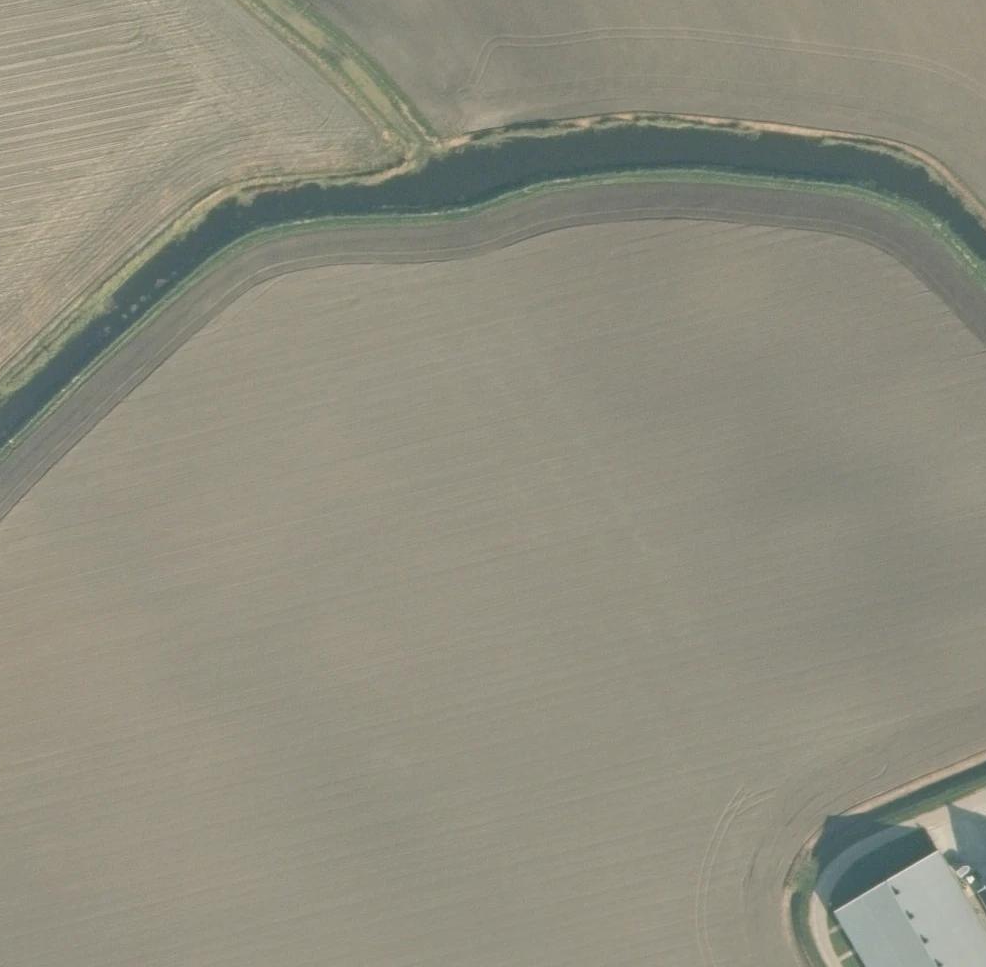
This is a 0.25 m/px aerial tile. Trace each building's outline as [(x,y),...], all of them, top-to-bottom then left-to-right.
[(868,966),(985,966),(985,926),(940,848),(835,911),(868,966)]
